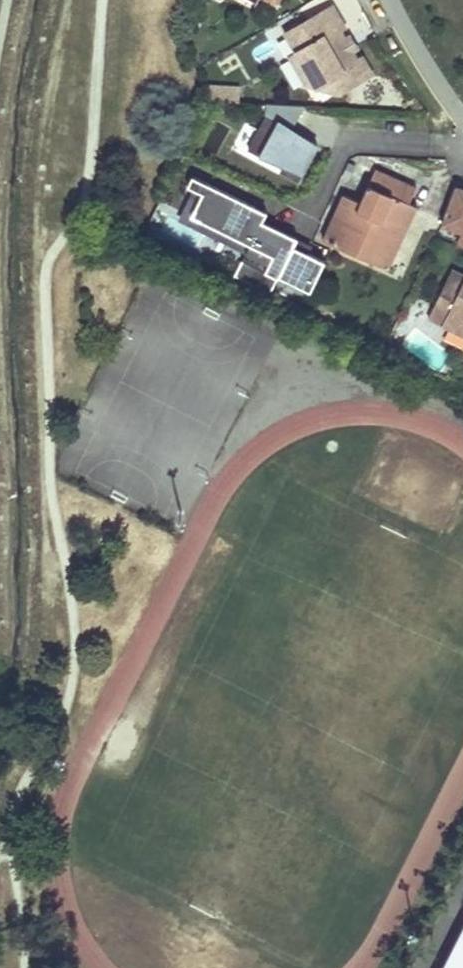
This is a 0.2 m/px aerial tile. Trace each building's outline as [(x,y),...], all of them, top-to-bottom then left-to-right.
[(299,53),(314,78),(326,81),(331,89),(341,91),(372,72),(363,56),(357,59),(352,49),(345,39),(339,30),(345,26),(332,6),(287,34),(299,53)] [(351,36),(345,39),(352,49),(357,46),(351,36)] [(276,49),(270,39),(249,51),(255,61),(276,49)] [(299,53),(292,57),(307,82),(314,78),(299,53)] [(239,86),(213,85),(212,104),(238,105),(239,86)] [(296,182),(315,146),(289,132),(302,108),(265,105),(264,119),(247,151),(262,159),(263,156),(283,166),(279,173),(296,182)] [(342,194),(322,239),(389,269),(396,252),(389,248),(401,222),(408,226),(417,207),(408,203),(415,187),(375,169),(360,203),(342,194)] [(200,194),(189,217),(248,246),(240,261),(276,279),(277,277),(308,292),(323,263),(291,247),(295,239),(261,222),(265,214),(190,177),(186,187),(200,194)] [(437,238),(462,247),(462,193),(455,183),(437,238)] [(396,252),(408,226),(401,222),(389,248),(396,252)] [(276,279),(240,261),(233,276),(268,294),(276,279)] [(451,271),(428,317),(451,328),(462,335),(462,277),(451,271)] [(451,328),(446,337),(462,346),(462,335),(451,328)] [(444,967),(462,967),(462,931),(444,967)]
